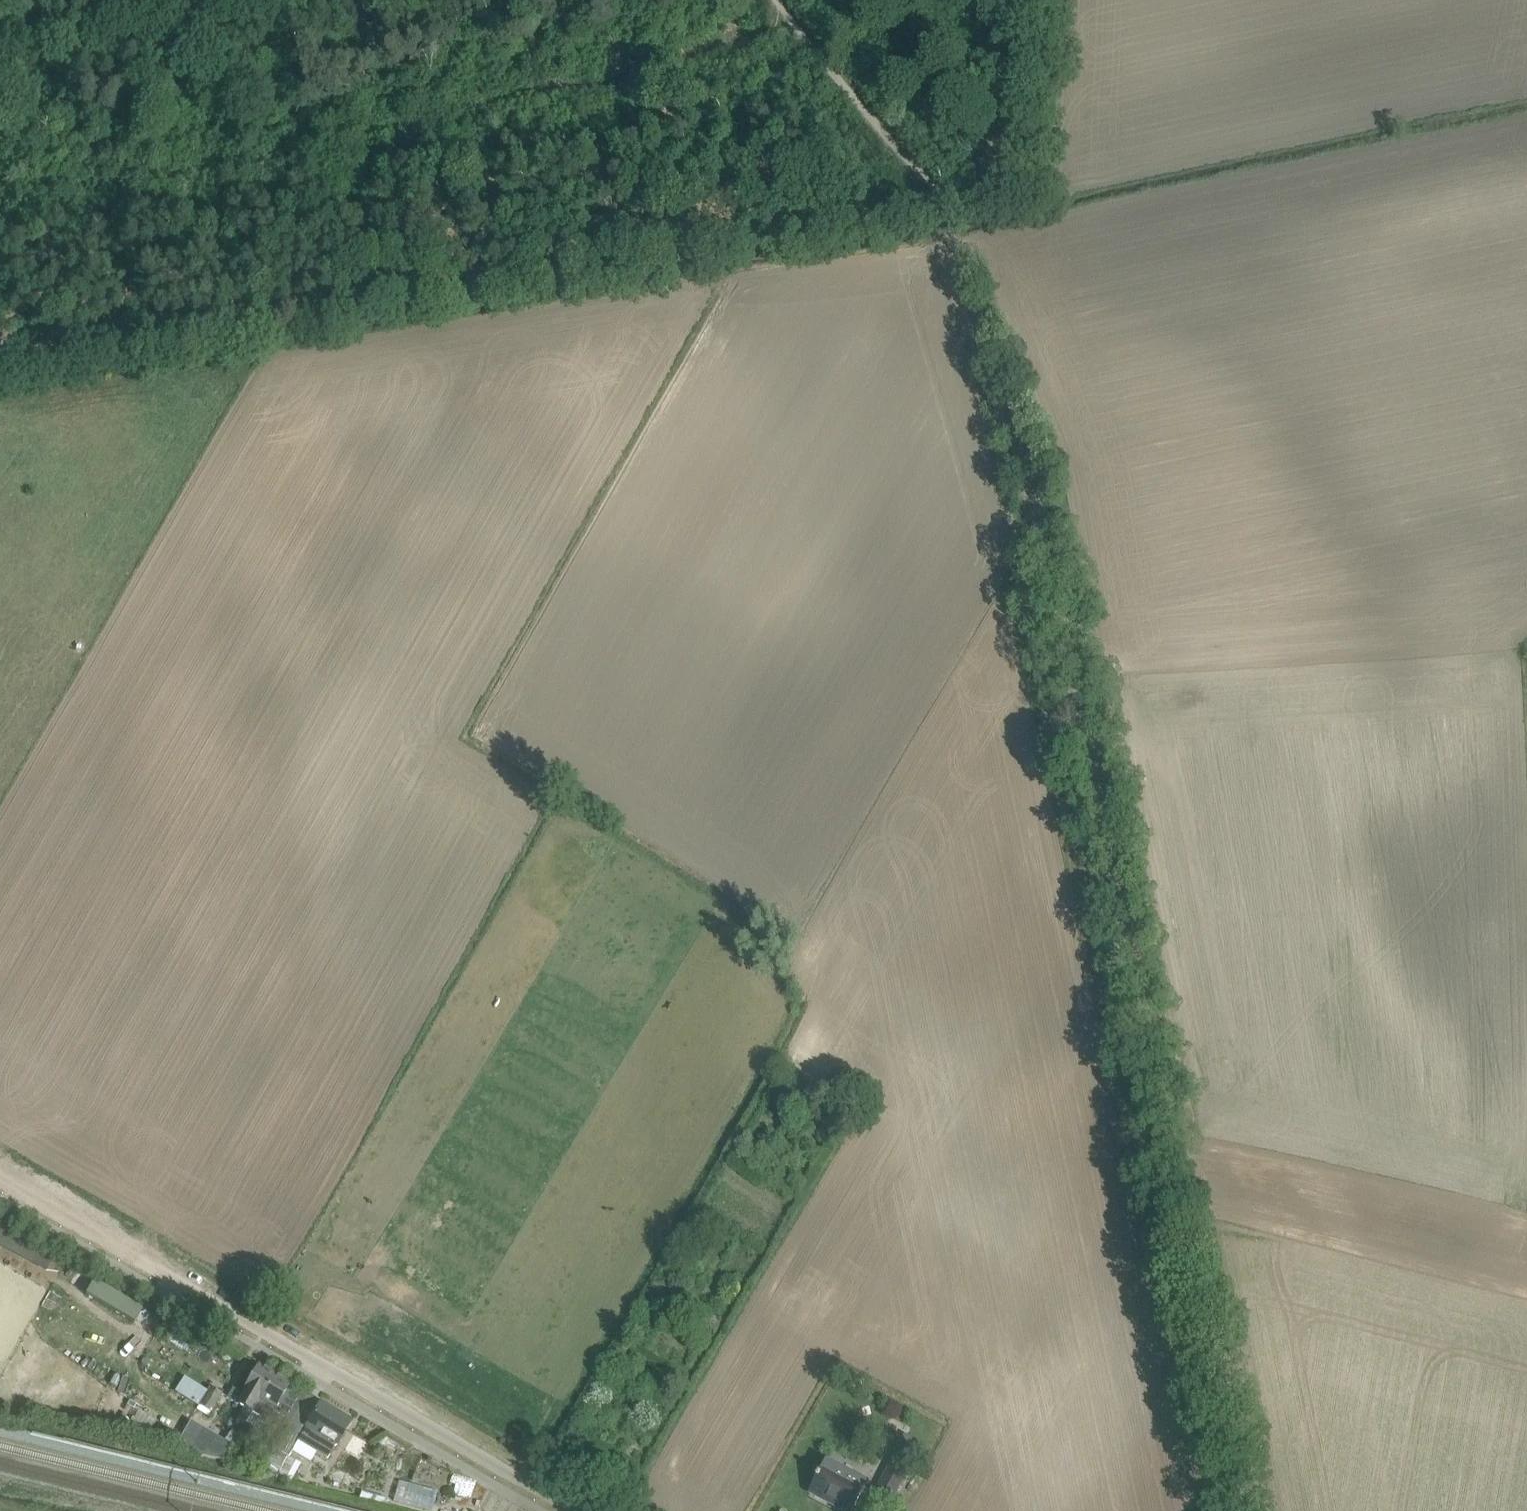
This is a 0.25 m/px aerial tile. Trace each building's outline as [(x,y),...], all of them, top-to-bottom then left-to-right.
[(28,1271),(25,1276),(30,1280),(44,1263),(0,1227),(0,1248),(28,1271)] [(94,1280),(85,1295),(135,1324),(143,1310),(94,1280)] [(234,1390),(229,1398),(237,1403),(244,1407),(237,1419),(245,1424),(252,1413),(260,1400),(259,1400),(262,1395),(274,1374),(260,1366),(249,1383),(242,1395),(234,1390)] [(252,1413),(245,1424),(260,1434),(265,1425),(275,1409),(293,1420),(308,1395),(290,1384),(274,1374),(262,1395),(259,1400),(260,1400),(252,1413)] [(212,1388),(198,1408),(209,1415),(222,1394),(212,1388)] [(293,1420),(275,1448),(289,1456),(292,1452),(310,1463),(316,1453),(327,1459),(328,1459),(336,1445),(336,1446),(341,1438),(351,1421),(321,1402),(308,1395),(293,1420)] [(892,1455),(875,1487),(878,1489),(894,1498),(899,1488),(911,1466),(923,1444),(903,1433),(892,1455)] [(220,1437),(208,1456),(224,1460),(233,1444),(220,1437)] [(820,1475),(819,1474),(817,1477),(818,1478),(811,1492),(848,1510),(853,1510),(868,1482),(828,1461),(820,1475)]
